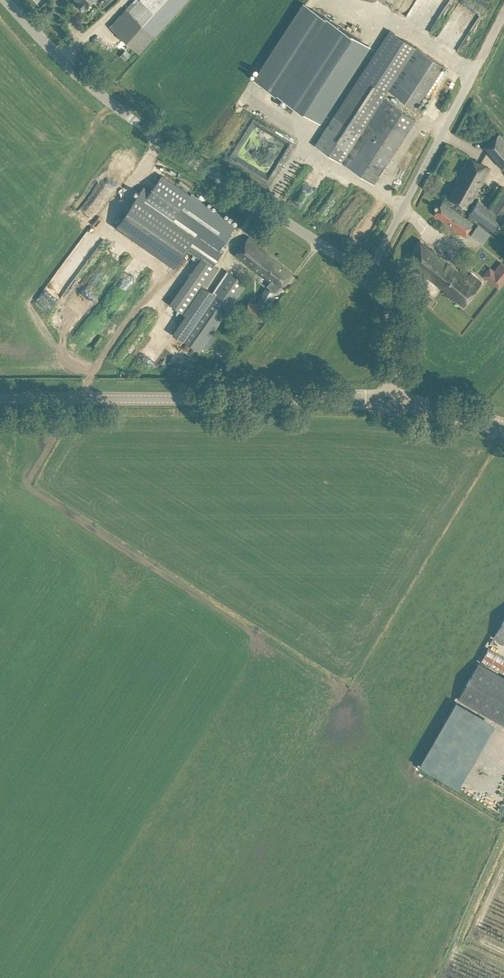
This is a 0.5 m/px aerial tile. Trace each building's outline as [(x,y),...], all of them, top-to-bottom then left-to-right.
[(76,2),(82,9),(91,0),(79,0),(76,2)] [(118,17),(110,26),(139,53),(187,0),(138,0),(135,4),(132,2),(118,17)] [(283,107),(291,112),(295,105),(319,121),(369,45),(305,3),(256,79),(288,100),(283,107)] [(315,144),(374,183),(415,119),(383,98),(388,89),(416,107),(443,65),(390,29),(315,144)] [(484,146),(503,168),(503,137),(500,132),(484,146)] [(491,168),(470,158),(458,178),(459,179),(449,197),(466,208),(491,168)] [(143,185),(128,208),(186,249),(187,248),(192,252),(202,258),(203,256),(214,264),(226,245),(225,245),(231,236),(229,234),(235,226),(161,174),(150,190),(143,185)] [(468,213),(496,230),(503,219),(503,186),(490,207),(478,199),(468,213)] [(473,222),(443,201),(434,213),(465,234),(473,222)] [(343,206),(334,226),(348,233),(357,213),(343,206)] [(482,241),(489,231),(478,223),(471,234),(482,241)] [(276,291),(291,271),(257,245),(259,244),(248,236),(235,254),(273,284),(269,290),(266,288),(256,305),(264,309),(273,292),(273,291),(274,290),(276,291)] [(462,272),(420,239),(410,260),(463,304),(482,282),(471,272),(469,274),(464,270),(462,272)] [(202,258),(170,303),(175,307),(186,314),(210,279),(219,267),(214,264),(203,256),(202,258)] [(482,275),(499,289),(503,282),(503,264),(501,261),(494,269),(490,266),(482,275)] [(200,351),(230,307),(246,283),(227,270),(180,338),(200,351)] [(52,280),(67,287),(70,279),(56,272),(52,280)] [(494,637),(503,643),(503,619),(494,637)] [(488,648),(480,661),(503,675),(503,657),(488,648)] [(458,698),(503,724),(503,676),(479,662),(458,698)] [(464,730),(463,740),(474,741),(475,731),(464,730)]
